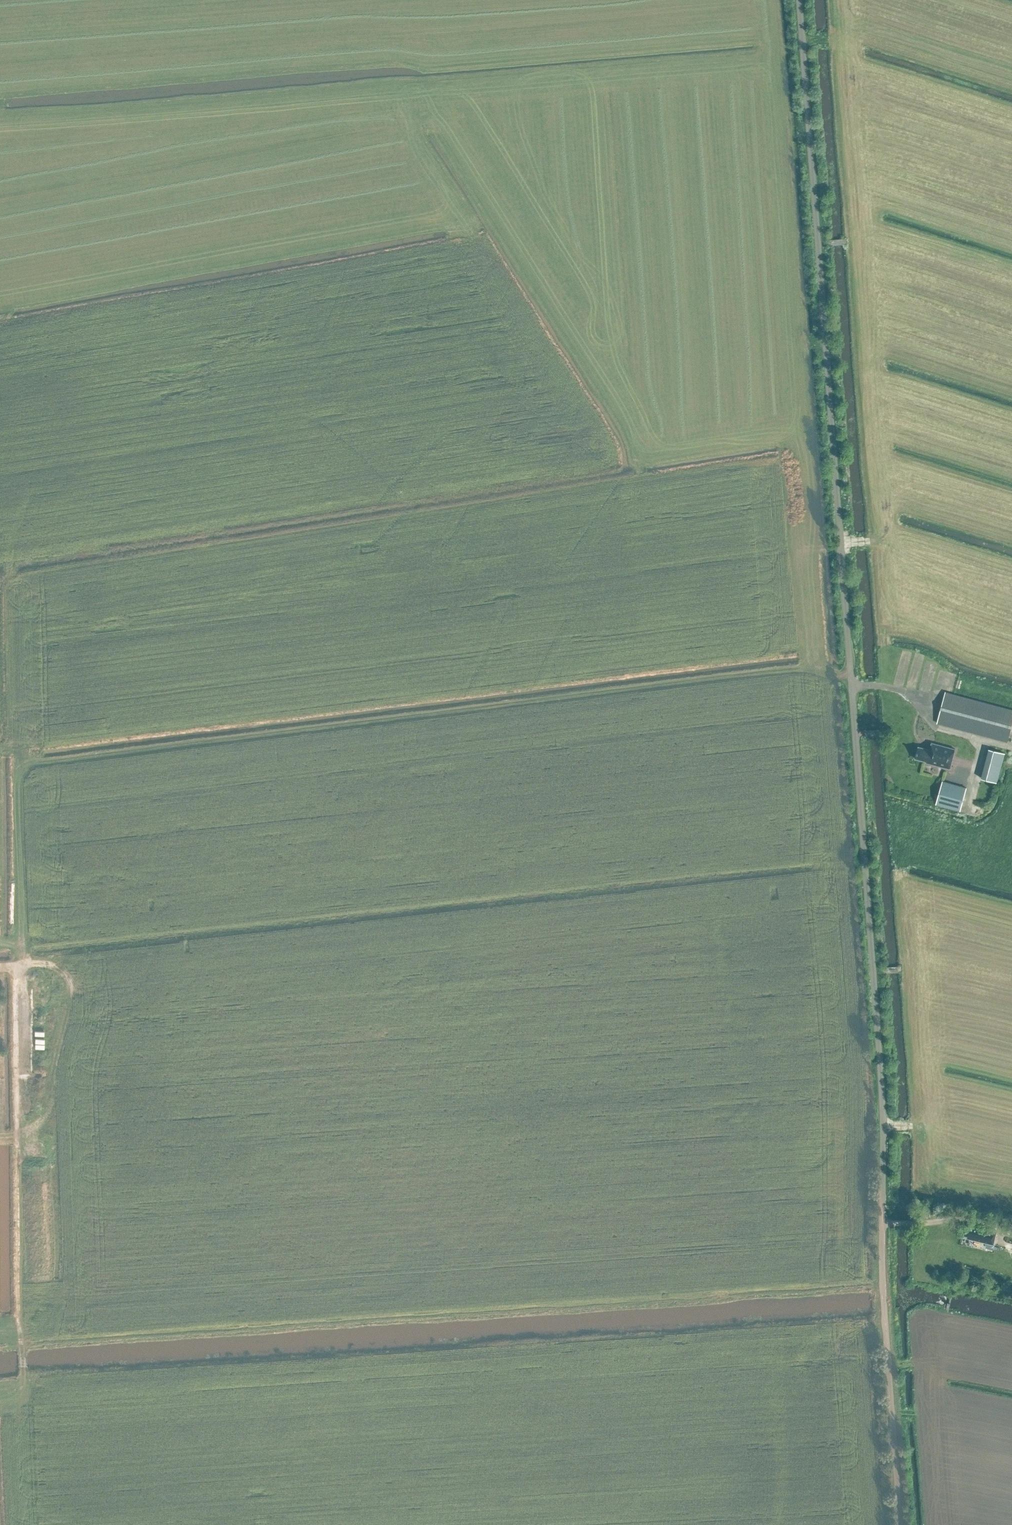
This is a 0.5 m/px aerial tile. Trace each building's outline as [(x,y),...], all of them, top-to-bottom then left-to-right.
[(1011,724),(1011,709),(945,691),(937,722),(1008,741),(1011,724)] [(956,748),(931,742),(929,748),(918,745),(915,758),(926,761),(926,762),(950,769),(956,748)] [(997,782),(1005,753),(988,748),(980,777),(997,782)] [(960,810),(966,787),(942,780),(936,803),(960,810)] [(970,1223),(970,1225),(966,1225),(964,1234),(967,1235),(967,1237),(993,1243),(997,1230),(970,1223)]
